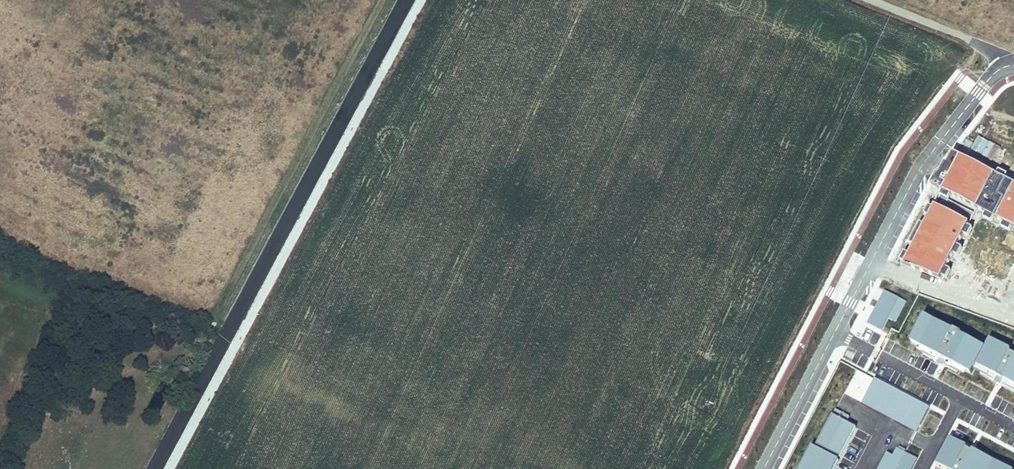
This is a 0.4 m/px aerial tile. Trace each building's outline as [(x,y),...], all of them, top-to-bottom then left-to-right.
[(955,154),(948,164),(945,163),(941,175),(939,174),(933,185),(944,189),(903,264),(941,279),(978,208),(1013,228),(1013,184),(955,154)] [(907,301),(886,291),(869,323),(883,331),(888,319),(896,323),(907,301)] [(913,342),(920,346),(927,350),(940,357),(937,362),(946,366),(949,361),(962,368),(973,374),(978,365),(984,369),(998,376),(996,381),(998,383),(1002,385),(1005,380),(1013,384),(1013,354),(1011,352),(1012,350),(991,339),(987,349),(962,336),(963,334),(955,329),(954,331),(926,317),(913,342)] [(924,355),(927,350),(920,346),(918,351),(924,355)] [(924,355),(937,362),(940,357),(927,350),(924,355)] [(949,361),(946,366),(959,374),(962,368),(949,361)] [(982,374),(996,381),(998,376),(984,369),(982,374)] [(930,409),(876,379),(863,403),(918,432),(930,409)] [(1002,385),(1013,391),(1013,384),(1005,380),(1002,385)] [(840,461),(837,459),(839,456),(842,458),(858,428),(848,423),(851,417),(837,409),(818,445),(821,447),(819,450),(816,448),(805,468),(836,468),(840,461)] [(938,464),(940,465),(947,468),(991,468),(995,461),(973,450),(972,452),(966,448),(967,447),(952,438),(938,464)] [(907,453),(898,449),(894,456),(903,461),(907,453)] [(880,468),(913,468),(919,459),(907,453),(903,461),(894,456),(888,453),(880,468)]
